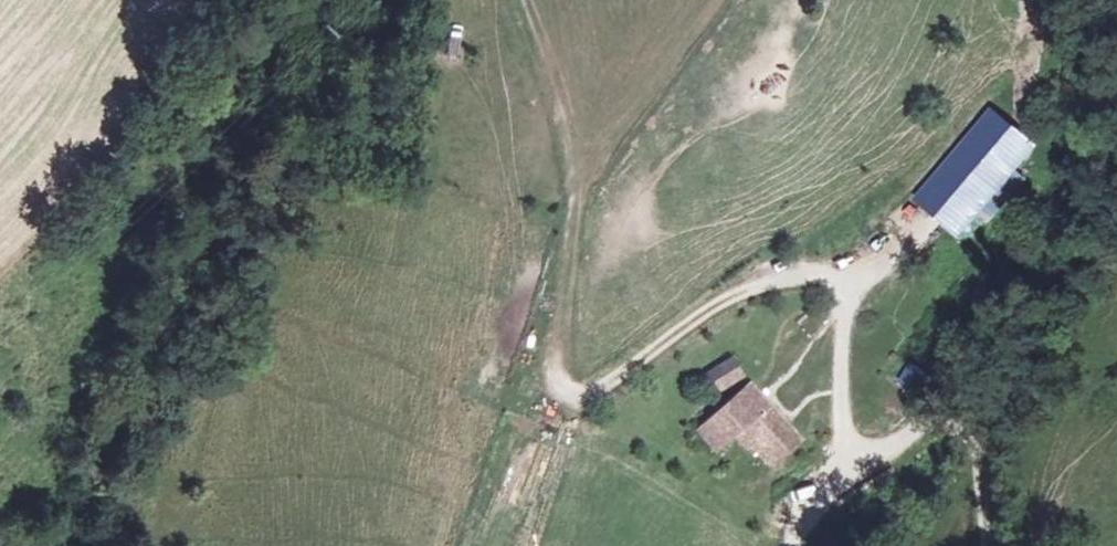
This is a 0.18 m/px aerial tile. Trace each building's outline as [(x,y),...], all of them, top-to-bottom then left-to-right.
[(963,251),(1020,183),(982,149),(925,217),(963,251)] [(742,382),(731,367),(704,385),(714,400),(742,382)] [(898,391),(918,404),(930,383),(909,371),(898,391)] [(737,406),(726,417),(702,440),(723,462),(746,440),(775,472),(787,462),(785,459),(796,448),(780,430),(781,428),(770,416),(769,417),(751,397),(739,408),(737,406)]
